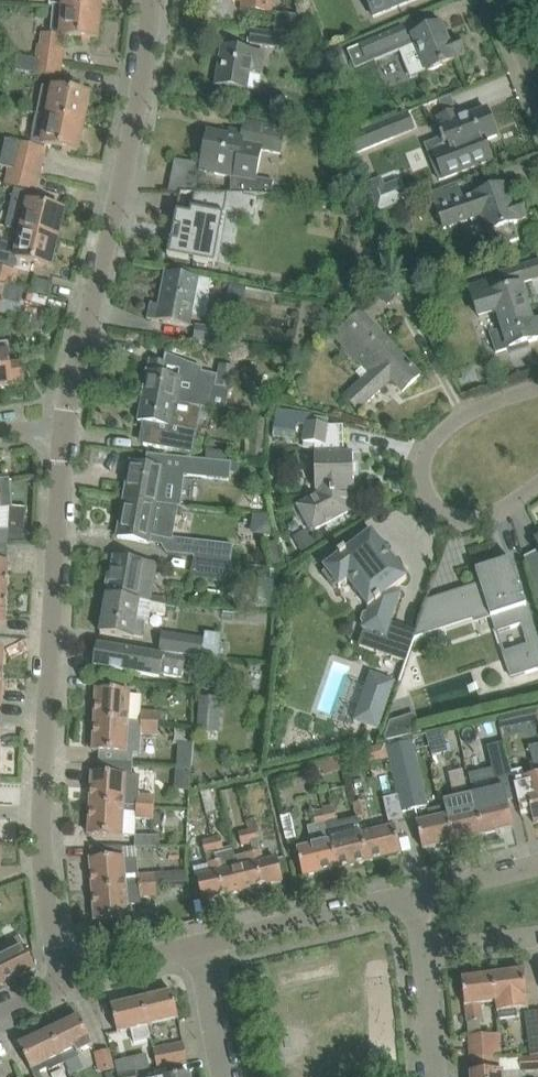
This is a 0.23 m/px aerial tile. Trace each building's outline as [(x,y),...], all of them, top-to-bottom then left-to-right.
[(101,0),(49,0),(49,6),(52,6),(52,8),(64,9),(64,8),(100,12),(101,0)] [(230,0),(243,2),(242,10),(245,10),(245,12),(254,13),(255,11),(271,13),(273,0),(230,0)] [(373,17),(415,0),(366,0),(373,17)] [(97,40),(100,12),(64,8),(64,9),(52,8),(49,36),(41,35),(39,48),(38,48),(37,61),(61,64),(64,37),(97,40)] [(360,47),(347,52),(354,70),(367,64),(399,51),(410,80),(427,73),(456,61),(455,59),(465,55),(458,38),(448,42),(441,24),(412,36),(407,38),(403,28),(360,47)] [(283,50),(285,37),(254,33),(252,46),(283,50)] [(265,57),(254,56),(255,52),(222,47),(216,85),(249,91),(251,77),(261,78),(265,57)] [(342,51),(321,59),(327,74),(347,66),(342,51)] [(61,64),(37,61),(18,59),(17,72),(59,77),(61,64)] [(83,124),(89,96),(41,87),(35,115),(83,124)] [(446,138),(425,146),(439,181),(492,161),(485,142),(497,137),(487,110),(460,121),(456,111),(438,118),(446,138)] [(35,115),(29,146),(6,140),(0,165),(0,167),(9,169),(9,170),(39,177),(45,150),(44,149),(44,146),(78,152),(83,124),(35,115)] [(287,128),(246,120),(242,139),(208,132),(206,141),(201,140),(198,154),(203,155),(200,172),(232,178),(231,195),(256,196),(256,193),(271,194),(274,181),(257,178),(262,151),(282,155),(287,128)] [(388,122),(347,139),(354,155),(395,138),(388,122)] [(35,191),(39,177),(9,170),(5,184),(35,191)] [(384,188),(381,179),(367,184),(378,212),(406,202),(398,182),(384,188)] [(458,187),(432,196),(444,230),(483,217),(488,234),(490,233),(495,249),(519,240),(514,225),(517,223),(517,221),(526,218),(520,201),(511,204),(504,186),(475,196),(476,197),(463,202),(458,187)] [(15,191),(6,228),(15,230),(57,240),(64,212),(30,204),(33,195),(15,191)] [(228,194),(194,193),(190,215),(177,213),(174,228),(180,230),(178,242),(171,241),(168,257),(215,266),(228,194)] [(57,240),(15,230),(11,246),(3,244),(0,256),(0,264),(15,268),(17,260),(50,268),(57,240)] [(470,289),(479,318),(497,312),(503,330),(490,334),(496,353),(509,349),(511,353),(529,347),(528,343),(537,340),(537,322),(532,324),(524,299),(528,298),(523,284),(537,279),(537,263),(499,275),(500,280),(470,289)] [(16,272),(0,268),(0,284),(12,287),(16,272)] [(209,296),(211,283),(165,275),(159,306),(151,305),(148,320),(190,328),(196,294),(209,296)] [(378,279),(369,287),(387,307),(396,299),(378,279)] [(0,284),(0,298),(2,299),(1,301),(20,306),(24,290),(12,287),(0,284)] [(345,397),(359,412),(392,381),(403,393),(420,376),(362,313),(334,338),(369,374),(345,397)] [(26,314),(23,326),(35,329),(38,317),(26,314)] [(194,325),(193,341),(240,345),(242,330),(194,325)] [(24,384),(22,365),(11,367),(9,343),(0,344),(0,387),(24,384)] [(147,372),(143,397),(189,406),(188,408),(198,410),(220,413),(225,387),(217,386),(218,376),(167,356),(166,357),(169,358),(168,364),(150,361),(148,372),(147,372)] [(111,391),(113,382),(102,380),(100,389),(111,391)] [(143,397),(138,422),(148,424),(144,446),(190,454),(198,410),(188,408),(189,406),(143,397)] [(277,411),(275,428),(296,431),(299,414),(277,411)] [(317,445),(317,454),(316,454),(317,492),(318,492),(318,495),(297,506),(311,532),(348,513),(348,491),(354,491),(353,478),(358,478),(358,466),(353,466),(353,453),(340,453),(339,426),(330,426),(327,426),(328,420),(312,417),(311,423),(306,423),(303,442),(317,445)] [(263,436),(246,435),(246,457),(262,457),(263,436)] [(131,462),(124,499),(156,504),(179,506),(181,506),(185,476),(229,481),(231,463),(147,454),(146,465),(131,462)] [(246,477),(246,493),(262,494),(262,478),(246,477)] [(0,482),(0,509),(10,508),(12,508),(9,481),(0,482)] [(124,499),(117,538),(149,544),(150,544),(151,537),(162,539),(173,541),(173,539),(179,506),(156,504),(124,499)] [(9,531),(0,530),(0,546),(8,547),(9,531)] [(300,552),(313,545),(305,530),(292,537),(300,552)] [(326,571),(322,574),(333,588),(336,585),(338,588),(348,581),(368,609),(367,612),(363,614),(361,621),(363,625),(362,629),(385,636),(381,651),(377,650),(376,653),(407,663),(414,639),(417,631),(391,622),(401,593),(392,590),(407,579),(372,532),(347,551),(346,550),(336,557),(337,558),(323,568),(326,571)] [(162,539),(161,546),(167,554),(193,557),(193,558),(230,562),(233,545),(173,539),(173,541),(162,539)] [(527,556),(537,596),(537,551),(527,556)] [(151,596),(158,565),(114,558),(107,596),(139,602),(167,603),(168,598),(151,596)] [(230,562),(193,558),(191,577),(228,582),(230,562)] [(414,639),(425,635),(424,630),(471,615),(470,612),(487,606),(496,634),(521,625),(527,645),(502,653),(508,671),(509,671),(511,678),(525,673),(525,674),(537,670),(537,644),(511,560),(508,561),(508,563),(480,573),(479,570),(475,571),(480,586),(434,601),(434,599),(428,601),(417,631),(414,639)] [(164,615),(167,603),(139,602),(107,596),(100,634),(132,640),(133,636),(142,638),(145,623),(148,623),(149,613),(164,615)] [(161,632),(158,656),(185,661),(186,656),(216,660),(221,636),(203,633),(203,637),(161,632)] [(185,661),(158,656),(98,645),(94,667),(129,673),(131,665),(145,668),(144,673),(160,676),(160,675),(181,678),(185,661)] [(371,674),(355,722),(380,731),(396,683),(371,674)] [(97,690),(95,721),(128,723),(129,692),(127,692),(127,681),(103,679),(102,690),(97,690)] [(198,732),(219,733),(221,698),(200,697),(198,732)] [(505,715),(537,719),(537,708),(507,704),(505,715)] [(158,725),(159,714),(141,712),(141,723),(158,725)] [(95,721),(93,752),(99,752),(98,764),(133,766),(133,754),(139,754),(140,735),(141,723),(128,723),(95,721)] [(158,736),(158,725),(141,723),(140,735),(158,736)] [(448,752),(443,730),(426,734),(431,756),(448,752)] [(385,747),(397,795),(401,812),(402,811),(428,805),(412,740),(385,747)] [(497,780),(512,776),(511,771),(512,771),(506,743),(489,746),(497,780)] [(528,746),(535,775),(523,778),(522,769),(512,771),(511,771),(512,776),(521,813),(530,810),(533,823),(537,822),(537,744),(528,746)] [(355,753),(343,756),(345,765),(357,762),(355,753)] [(178,758),(177,770),(192,771),(193,759),(178,758)] [(340,758),(320,763),(323,776),(343,771),(340,758)] [(92,774),(91,805),(123,807),(123,806),(125,776),(92,774)] [(507,801),(506,801),(503,787),(473,794),(483,835),(513,828),(507,801)] [(483,835),(473,794),(442,801),(443,806),(444,806),(453,842),(483,835)] [(401,812),(397,795),(382,798),(388,821),(403,817),(402,811),(401,812)] [(137,796),(137,806),(137,807),(154,808),(155,797),(137,796)] [(365,801),(353,803),(356,818),(368,816),(365,801)] [(135,835),(136,818),(137,807),(137,806),(123,806),(123,807),(91,805),(89,836),(122,838),(122,835),(134,836),(135,836),(135,835)] [(444,806),(443,806),(428,810),(430,819),(416,823),(422,849),(453,842),(444,806)] [(154,819),(154,808),(137,807),(136,818),(154,819)] [(333,807),(323,809),(327,827),(338,824),(333,807)] [(329,838),(327,827),(323,809),(312,812),(315,825),(307,827),(311,845),(296,849),(303,877),(337,870),(329,838)] [(276,859),(263,862),(256,827),(257,827),(254,818),(245,820),(248,830),(251,844),(253,852),(256,864),(257,864),(262,887),(282,883),(276,859)] [(338,824),(327,827),(329,838),(337,870),(367,862),(361,834),(357,820),(338,824)] [(395,826),(361,834),(367,862),(401,854),(395,826)] [(248,830),(238,833),(241,846),(251,844),(248,830)] [(134,836),(134,847),(159,847),(159,836),(135,835),(135,836),(134,836)] [(243,892),(234,857),(232,847),(223,849),(220,836),(211,838),(219,873),(218,873),(223,896),(243,892)] [(219,873),(211,838),(201,841),(209,875),(198,877),(204,901),(223,896),(218,873),(219,873)] [(167,842),(170,863),(189,860),(186,839),(167,842)] [(187,883),(186,872),(138,876),(137,860),(124,861),(123,847),(96,847),(97,859),(90,860),(93,891),(156,886),(187,883)] [(256,864),(253,852),(234,857),(243,892),(262,887),(257,864),(256,864)] [(141,898),(156,898),(156,886),(93,891),(95,922),(128,919),(127,905),(141,904),(141,898)] [(25,947),(0,959),(0,987),(36,970),(25,947)] [(524,971),(493,975),(496,1002),(495,1002),(496,1012),(497,1012),(498,1019),(516,1017),(515,1009),(528,1007),(524,971)] [(496,1002),(493,975),(461,979),(468,1024),(482,1022),(480,1004),(495,1002),(496,1002)] [(172,993),(142,1000),(148,1026),(179,1019),(172,993)] [(148,1026),(142,1000),(111,1007),(117,1032),(117,1033),(118,1033),(130,1030),(133,1044),(151,1039),(148,1026)] [(524,1012),(529,1056),(537,1055),(537,1011),(524,1012)] [(92,1043),(79,1017),(49,1031),(61,1057),(61,1058),(63,1063),(77,1057),(74,1051),(92,1043)] [(19,1046),(31,1072),(34,1076),(42,1076),(40,1072),(48,1069),(49,1071),(64,1064),(63,1063),(61,1058),(61,1057),(49,1031),(19,1046)] [(470,1060),(473,1060),(500,1059),(501,1058),(500,1034),(468,1036),(470,1060)] [(183,1042),(153,1048),(157,1067),(186,1062),(183,1042)] [(114,1068),(110,1049),(94,1053),(98,1072),(114,1068)] [(529,1056),(518,1056),(519,1072),(537,1071),(537,1055),(529,1056)] [(145,1056),(128,1060),(131,1074),(148,1070),(145,1056)] [(500,1059),(473,1060),(474,1073),(471,1073),(471,1076),(501,1076),(500,1059)]
